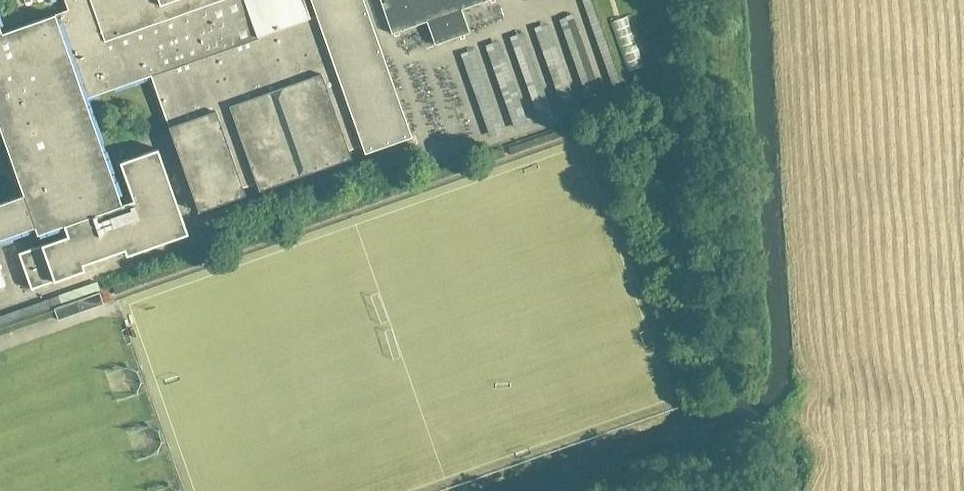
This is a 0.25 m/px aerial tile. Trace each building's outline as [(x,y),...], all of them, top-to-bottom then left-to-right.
[(132,200),(122,203),(85,98),(151,75),(199,210),(246,194),(243,186),(256,182),(259,189),(351,157),(349,149),(362,144),(365,152),(412,135),(364,0),(311,0),(316,14),(257,35),(245,0),(65,0),(68,9),(1,32),(0,28),(0,128),(23,194),(0,202),(0,238),(35,226),(37,233),(63,224),(67,235),(18,252),(31,288),(85,270),(83,264),(124,250),(126,255),(187,233),(157,148),(119,161),(132,200)] [(384,10),(392,33),(426,21),(434,44),(469,31),(461,8),(483,0),(380,0),(384,10)] [(440,150),(453,150),(453,133),(477,134),(478,112),(470,112),(469,118),(441,118),(440,150)] [(99,291),(54,307),(58,319),(104,303),(99,291)]
